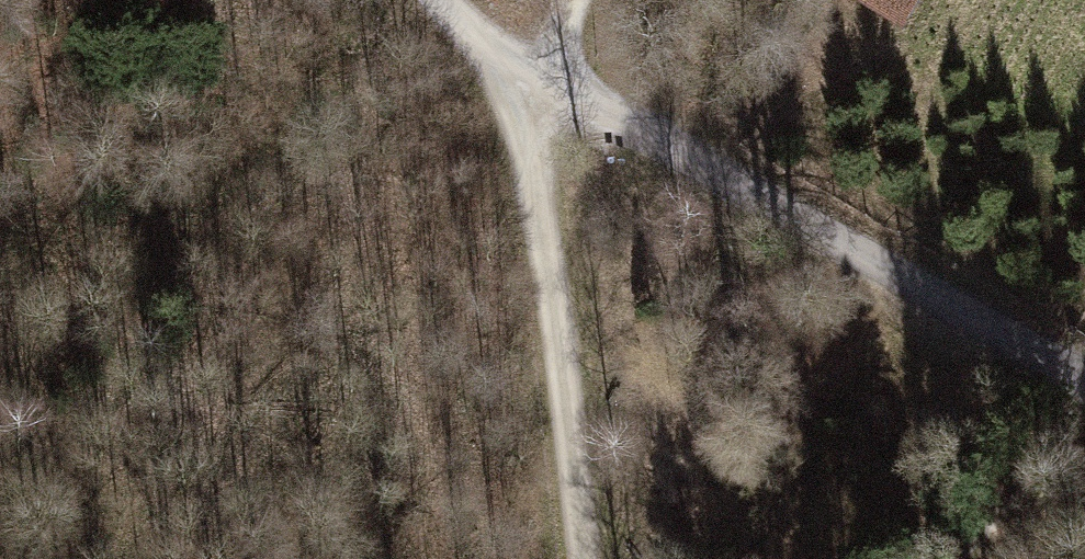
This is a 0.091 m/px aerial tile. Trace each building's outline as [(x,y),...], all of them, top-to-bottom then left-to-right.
[(899,32),(918,0),(843,0),(899,32)]
